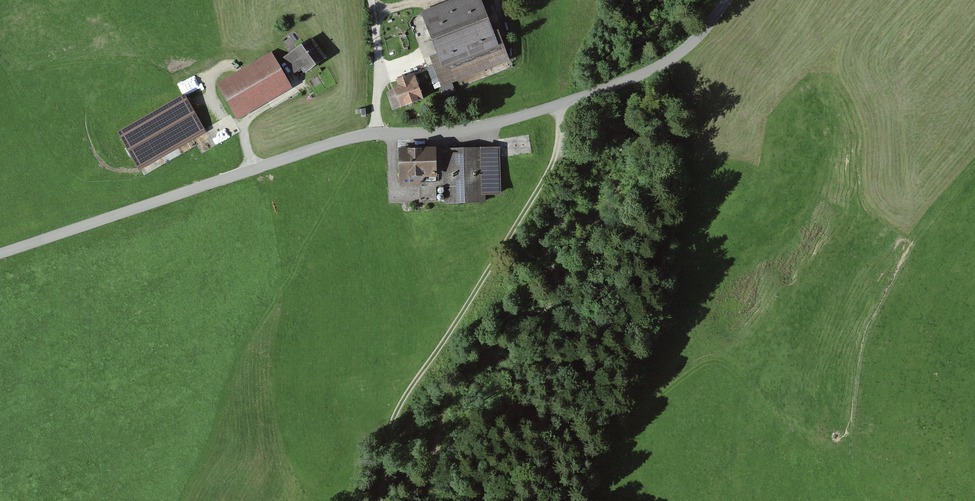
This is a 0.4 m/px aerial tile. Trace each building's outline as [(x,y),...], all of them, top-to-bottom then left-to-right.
[(422,8),(438,51),(430,54),(441,83),(511,56),(501,29),(495,31),(484,0),(444,0),(422,8)] [(313,35),(283,52),(293,69),(304,63),(307,70),(327,59),(313,35)] [(273,54),(220,84),(241,120),(294,91),(273,54)] [(398,85),(390,88),(398,108),(424,98),(414,71),(395,78),(398,85)] [(183,95),(118,131),(138,167),(203,131),(183,95)] [(504,148),(404,152),(405,182),(429,181),(429,178),(441,177),(441,179),(448,179),(449,205),(488,204),(488,196),(506,195),(504,148)] [(437,187),(421,187),(421,196),(437,197),(437,187)]
